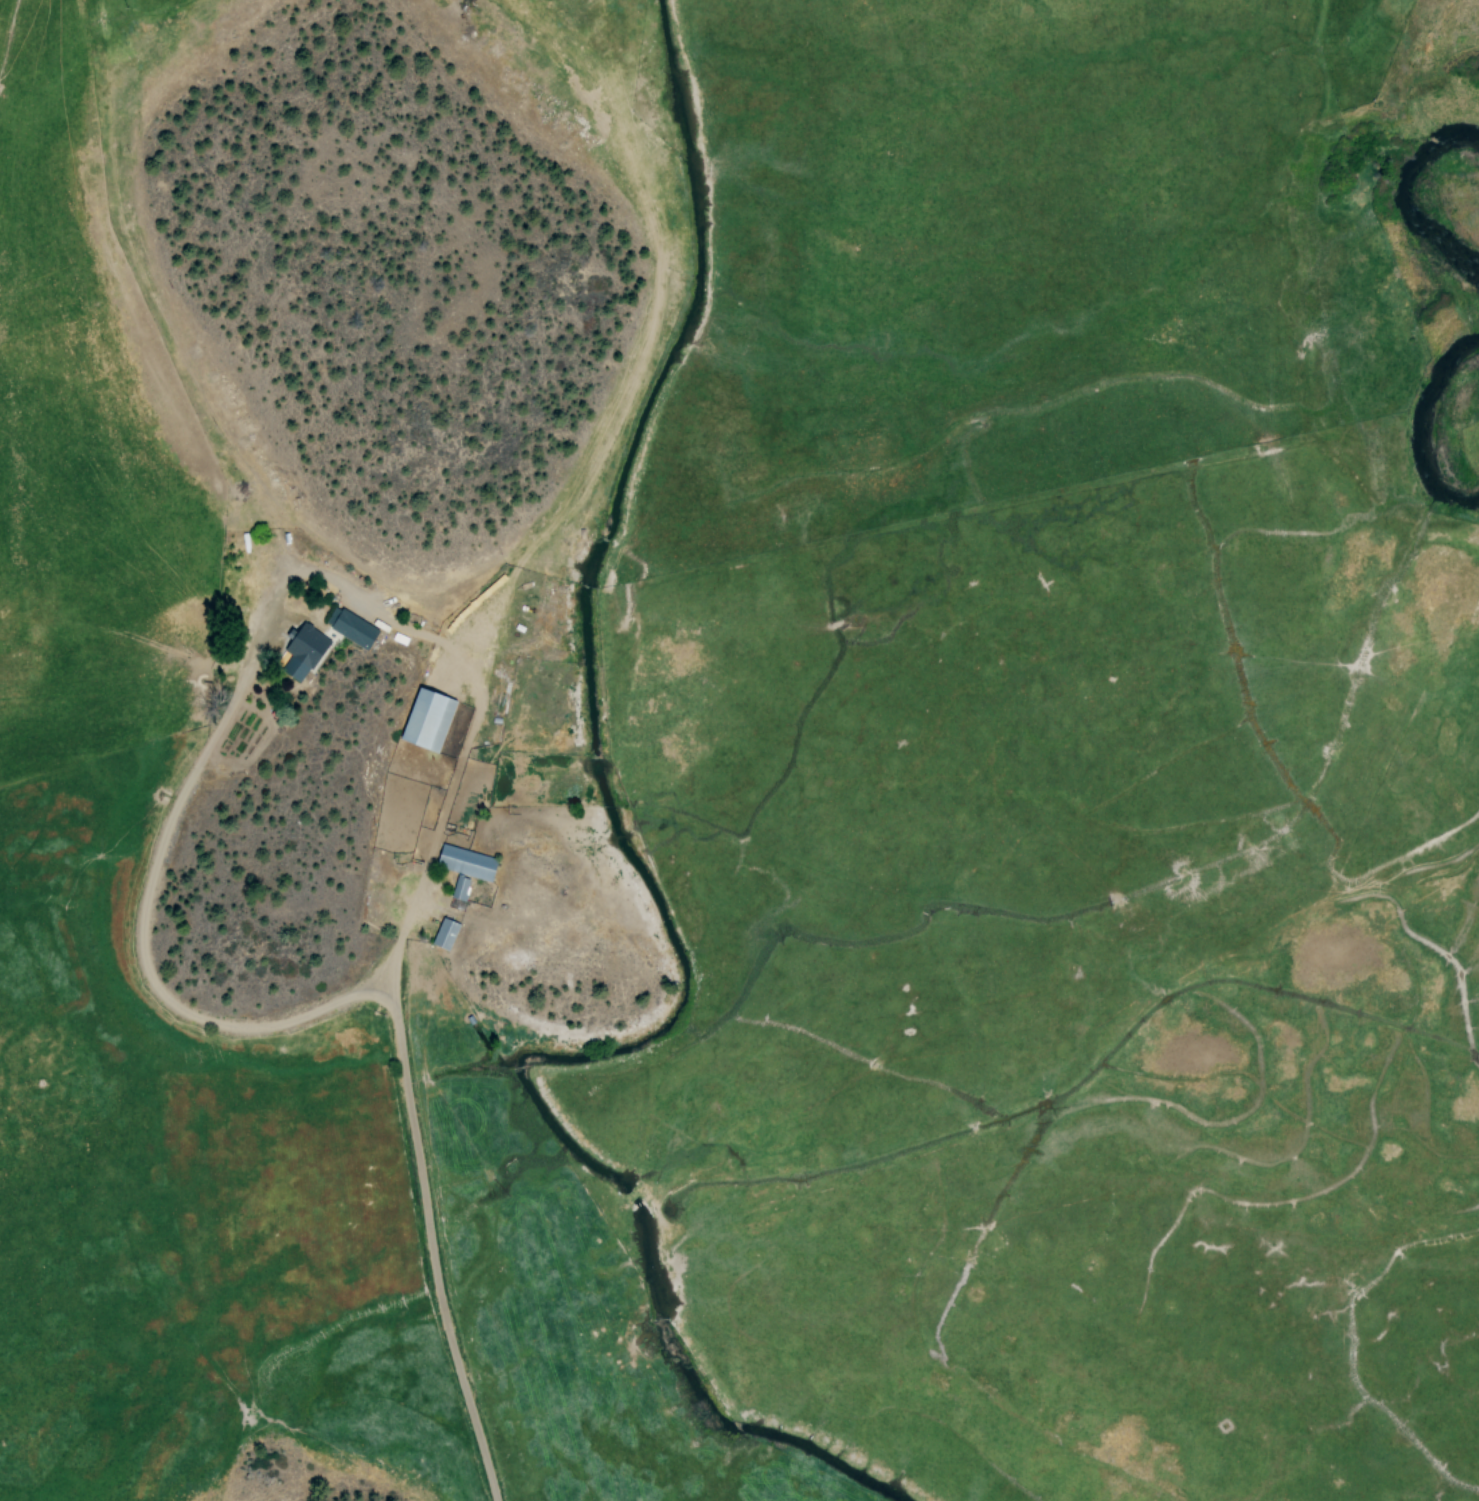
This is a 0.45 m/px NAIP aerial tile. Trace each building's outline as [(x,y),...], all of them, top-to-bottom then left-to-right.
[(328,628),(365,650),(377,630),(340,608),(328,628)] [(283,650),(290,654),(280,670),(301,683),(328,638),(300,622),(283,650)] [(437,753),(455,698),(416,686),(398,740),(437,753)] [(450,897),(464,901),(470,877),(491,882),(497,859),(440,844),(435,866),(457,872),(450,897)] [(447,951),(459,923),(441,916),(430,944),(447,951)]
